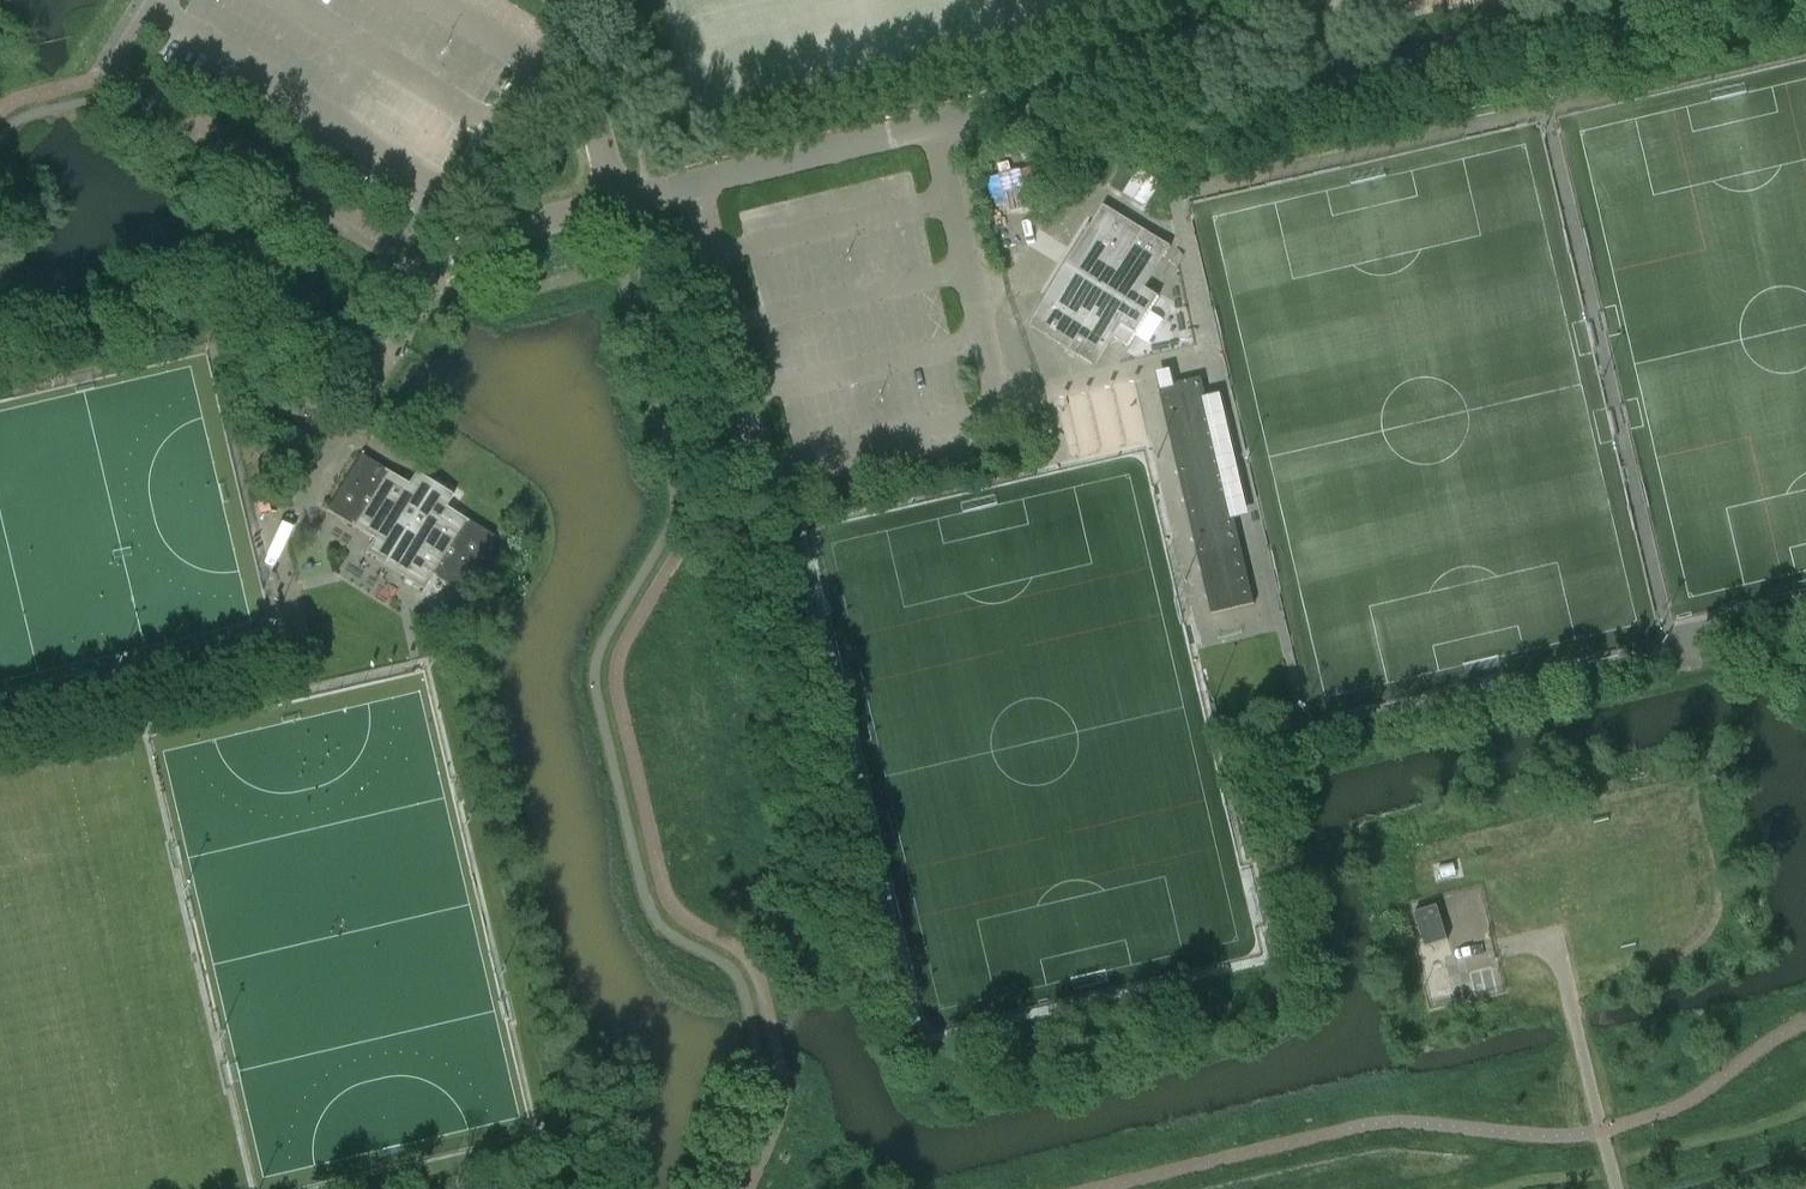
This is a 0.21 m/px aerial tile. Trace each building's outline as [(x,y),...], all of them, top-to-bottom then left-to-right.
[(1284,0),(1275,0),(1270,9),(1287,18),(1294,6),(1284,0)] [(1126,161),(1110,186),(1122,193),(1138,168),(1126,161)] [(1138,168),(1122,193),(1134,200),(1149,176),(1138,168)] [(1150,176),(1134,201),(1146,208),(1161,183),(1150,176)] [(1086,233),(1029,325),(1071,351),(1096,367),(1114,338),(1128,346),(1136,334),(1159,296),(1145,288),(1171,246),(1103,204),(1086,233)] [(1159,387),(1158,387),(1198,558),(1211,614),(1254,604),(1241,548),(1235,519),(1206,396),(1201,377),(1175,383),(1174,383),(1159,387)] [(459,592),(494,535),(493,535),(492,535),(446,507),(453,495),(415,472),(408,484),(360,454),(326,510),(375,540),(375,539),(411,561),(402,576),(423,589),(432,575),(459,592)] [(1437,905),(1414,913),(1425,947),(1448,939),(1437,905)]
